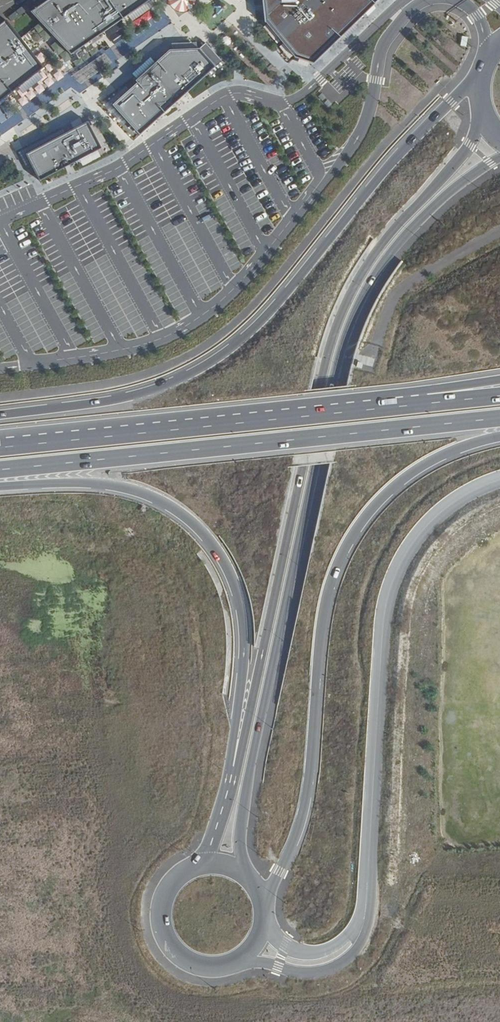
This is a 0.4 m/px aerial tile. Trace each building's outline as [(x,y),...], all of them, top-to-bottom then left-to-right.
[(30,12),(71,55),(150,0),(48,0),(30,12)] [(264,19),(274,35),(288,51),(293,59),(313,64),(344,33),(377,0),(264,0),(264,19)] [(14,12),(24,26),(34,19),(24,5),(14,12)] [(0,26),(0,102),(43,68),(4,22),(0,26)] [(137,83),(113,105),(140,135),(216,67),(200,49),(169,50),(136,81),(137,83)] [(214,50),(207,55),(216,65),(222,60),(214,50)] [(87,122),(26,155),(40,180),(101,148),(87,122)] [(143,262),(132,265),(135,276),(146,273),(143,262)]
